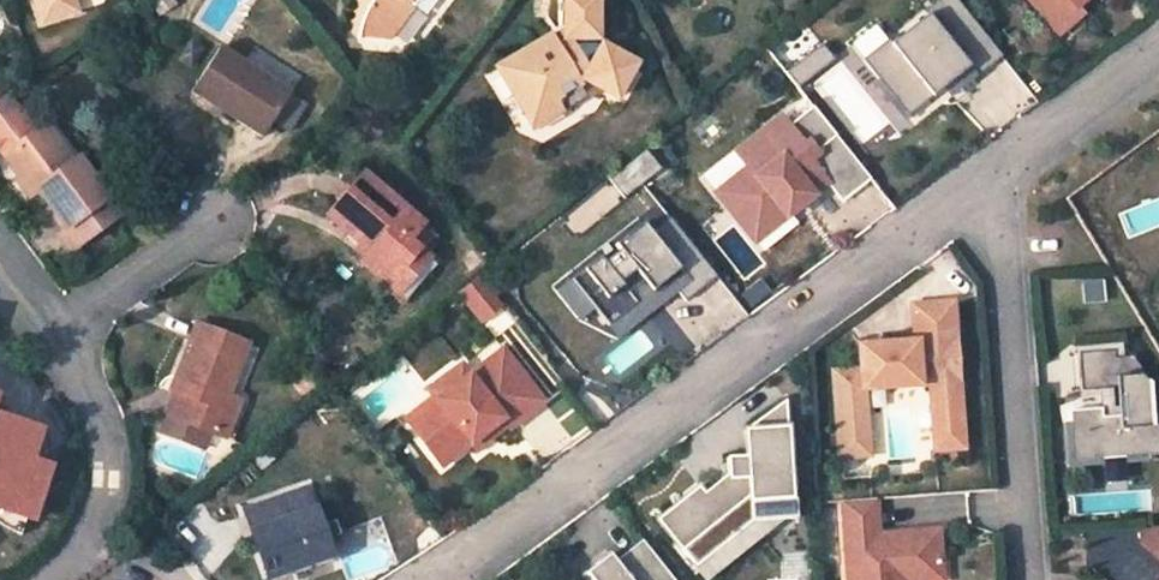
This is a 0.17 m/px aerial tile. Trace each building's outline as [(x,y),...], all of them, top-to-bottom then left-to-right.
[(31,4),(37,23),(71,11),(68,0),(43,0),(31,4)] [(367,2),(362,9),(358,18),(357,21),(355,27),(354,33),(384,37),(410,5),(416,9),(425,9),(432,0),(369,0),(367,2)] [(613,105),(632,71),(597,52),(595,57),(588,45),(594,45),(594,0),(555,0),(556,37),(494,72),(527,130),(557,114),(552,106),(575,92),(574,90),(579,86),(613,105)] [(929,14),(940,28),(964,8),(958,0),(938,0),(926,10),(929,14)] [(1060,34),(1082,14),(1076,7),(1085,0),(1030,0),(1060,34)] [(890,40),(864,61),(909,117),(944,88),(970,68),(977,77),(1003,56),(964,8),(940,28),(929,14),(893,44),(890,40)] [(822,44),(803,59),(815,74),(834,59),(822,44)] [(290,94),(219,47),(192,90),(263,136),(290,94)] [(803,59),(786,73),(798,88),(815,74),(803,59)] [(84,62),(69,72),(75,81),(90,71),(84,62)] [(970,68),(944,88),(951,98),(977,77),(970,68)] [(552,106),(557,114),(580,100),(575,92),(552,106)] [(22,112),(12,97),(0,105),(0,128),(22,112)] [(752,167),(720,191),(755,236),(787,210),(789,213),(793,210),(791,207),(805,197),(807,200),(811,197),(809,194),(825,181),(841,202),(871,179),(813,106),(789,124),(784,117),(742,149),(740,151),(752,167)] [(53,118),(45,124),(36,130),(22,112),(0,128),(0,148),(4,153),(32,193),(37,189),(40,187),(66,223),(58,230),(69,246),(119,211),(81,157),(53,118)] [(719,192),(720,191),(752,167),(740,151),(742,149),(739,146),(704,173),(719,192)] [(646,150),(628,164),(643,184),(662,169),(646,150)] [(628,164),(610,179),(625,198),(643,184),(628,164)] [(424,223),(364,172),(327,216),(361,245),(369,252),(364,258),(361,262),(388,285),(419,249),(410,241),(424,223)] [(787,210),(755,236),(753,237),(763,249),(797,223),(789,213),(787,210)] [(600,257),(572,279),(595,308),(609,326),(637,303),(629,293),(645,281),(656,295),(671,283),(678,291),(686,302),(717,276),(670,218),(651,232),(643,222),(615,245),(619,250),(604,262),(600,257)] [(355,250),(364,258),(369,252),(361,245),(355,250)] [(388,285),(399,295),(430,258),(419,249),(388,285)] [(479,276),(460,291),(483,319),(501,305),(479,276)] [(595,308),(572,279),(557,291),(581,320),(595,308)] [(637,303),(609,326),(619,338),(678,291),(671,283),(656,295),(645,281),(629,293),(637,303)] [(1101,283),(1083,285),(1084,302),(1102,301),(1101,283)] [(960,408),(953,303),(913,306),(916,347),(904,348),(903,342),(859,345),(861,369),(834,371),(841,457),(869,455),(863,389),(930,383),(932,410),(960,408)] [(227,395),(246,345),(199,326),(174,393),(180,396),(172,416),(213,431),(228,437),(241,400),(227,395)] [(1115,357),(1123,357),(1123,349),(1060,354),(1063,392),(1101,389),(1102,408),(1103,419),(1120,417),(1119,407),(1114,407),(1113,388),(1117,388),(1115,357)] [(442,406),(412,429),(441,466),(470,444),(487,431),(491,437),(507,425),(509,428),(543,402),(503,350),(469,375),(461,365),(429,390),(434,397),(442,406)] [(1117,388),(1113,388),(1114,407),(1119,407),(1120,417),(1103,419),(1102,408),(1069,411),(1070,422),(1071,422),(1074,460),(1147,455),(1147,456),(1158,455),(1158,425),(1153,426),(1150,384),(1133,356),(1123,357),(1115,357),(1117,388)] [(213,431),(172,416),(180,396),(174,393),(161,427),(208,445),(213,431)] [(405,419),(412,429),(442,406),(434,397),(405,419)] [(786,400),(745,430),(747,457),(727,458),(728,475),(735,484),(712,503),(705,494),(699,487),(657,520),(695,567),(751,522),(751,523),(784,521),(794,520),(786,400)] [(963,448),(960,408),(932,410),(935,450),(963,448)] [(50,465),(30,458),(40,429),(4,418),(4,420),(0,433),(0,507),(33,518),(50,465)] [(487,431),(470,444),(475,450),(491,437),(487,431)] [(735,484),(728,475),(705,494),(712,503),(735,484)] [(307,491),(260,507),(267,528),(254,533),(255,535),(269,576),(331,554),(316,511),(315,512),(307,491)] [(842,501),(848,579),(909,579),(908,568),(941,566),(939,530),(889,533),(890,545),(880,546),(879,534),(876,498),(842,501)] [(267,528),(260,507),(247,512),(249,515),(237,519),(244,538),(255,535),(254,533),(267,528)] [(695,567),(705,579),(709,579),(784,521),(751,523),(751,522),(695,567)] [(1141,528),(1142,543),(1158,559),(1158,526),(1141,528)] [(889,533),(879,534),(880,546),(890,545),(889,533)] [(643,540),(616,562),(610,555),(587,574),(592,579),(674,579),(643,540)] [(908,568),(909,579),(941,579),(942,579),(941,566),(908,568)]
